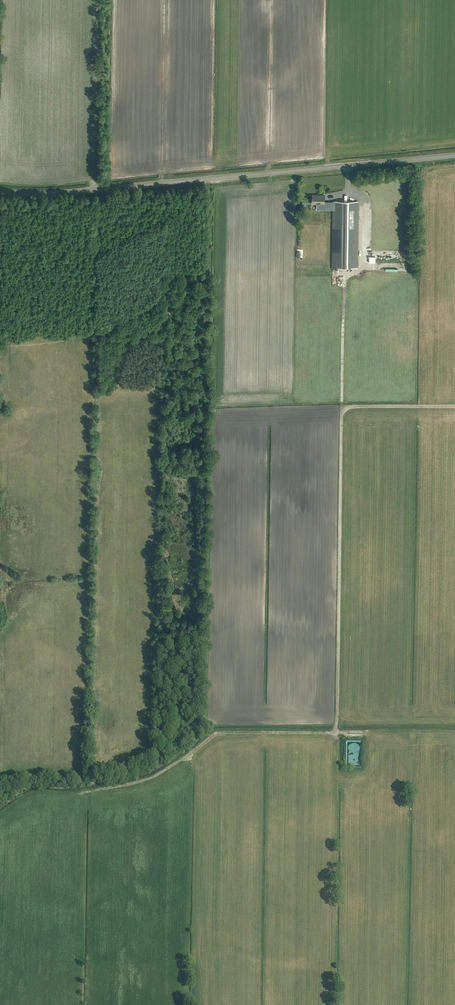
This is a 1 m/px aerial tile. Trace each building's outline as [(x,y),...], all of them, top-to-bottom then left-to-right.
[(312,195),(312,204),(317,204),(318,204),(318,208),(324,208),(324,210),(333,210),(332,267),(358,268),(358,202),(333,201),(333,202),(325,202),(325,195),(312,195)]
